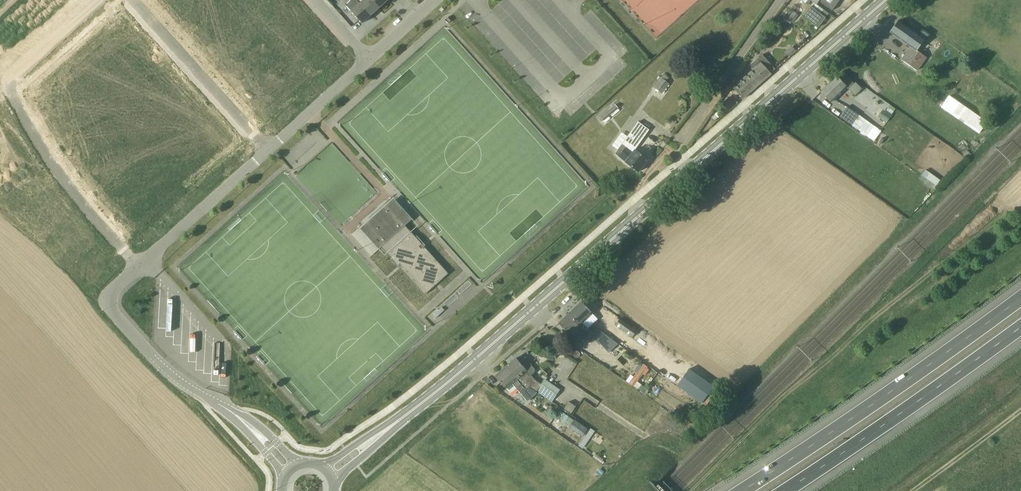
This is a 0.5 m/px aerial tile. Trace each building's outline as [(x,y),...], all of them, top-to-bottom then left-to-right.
[(163,9),(172,0),(155,0),(163,9)] [(372,0),(364,0),(360,3),(371,16),(380,8),(372,0)] [(820,2),(832,11),(840,0),(822,0),(820,2)] [(371,16),(360,3),(351,11),(362,24),(371,16)] [(826,18),(811,7),(803,16),(818,28),(826,18)] [(918,35),(906,27),(898,21),(890,32),(910,46),(901,59),(917,71),(926,58),(918,52),(929,34),(922,29),(918,35)] [(796,51),(792,46),(785,53),(789,57),(796,51)] [(734,89),(743,99),(771,74),(771,73),(775,70),(776,69),(775,69),(762,55),(751,65),(754,69),(749,74),(750,75),(734,89)] [(837,77),(836,76),(820,92),(830,102),(846,87),(847,88),(853,83),(842,72),(837,77)] [(666,81),(669,78),(664,74),(661,78),(661,77),(654,87),(662,93),(669,83),(666,81)] [(987,122),(949,96),(941,108),(979,134),(987,122)] [(619,108),(615,105),(600,117),(604,121),(619,108)] [(840,117),(851,125),(858,115),(847,107),(840,117)] [(718,118),(723,114),(719,110),(715,114),(715,115),(711,117),(714,121),(718,118)] [(891,115),(883,110),(878,117),(887,122),(891,115)] [(874,126),(865,120),(858,130),(867,136),(874,141),(882,131),(874,126)] [(635,148),(648,129),(638,122),(615,154),(639,172),(648,160),(633,149),(634,148),(635,148)] [(921,175),(936,186),(940,180),(925,169),(921,175)] [(364,227),(425,295),(449,274),(387,206),(364,227)] [(592,313),(588,309),(582,302),(569,314),(580,326),(579,326),(583,331),(585,330),(586,332),(592,326),(586,319),(592,313)] [(586,332),(585,330),(583,331),(579,326),(580,326),(569,314),(559,323),(570,335),(574,331),(580,337),(583,334),(586,337),(589,335),(586,332)] [(615,325),(632,337),(636,331),(619,319),(615,325)] [(599,346),(601,344),(609,337),(597,328),(590,335),(599,346)] [(530,386),(553,401),(560,389),(544,379),(541,384),(535,380),(531,375),(536,370),(524,357),(519,362),(515,358),(506,367),(526,389),(529,386),(530,386)] [(630,376),(626,381),(645,395),(648,391),(645,388),(637,382),(648,367),(645,365),(634,379),(630,376)] [(529,387),(530,386),(529,386),(526,389),(506,367),(495,376),(506,389),(507,388),(512,394),(518,389),(527,401),(537,392),(529,387)] [(566,402),(563,409),(572,412),(575,405),(566,402)] [(568,428),(581,437),(587,429),(575,420),(574,420),(570,417),(565,424),(569,427),(568,428)] [(628,428),(619,443),(629,450),(639,435),(628,428)]
